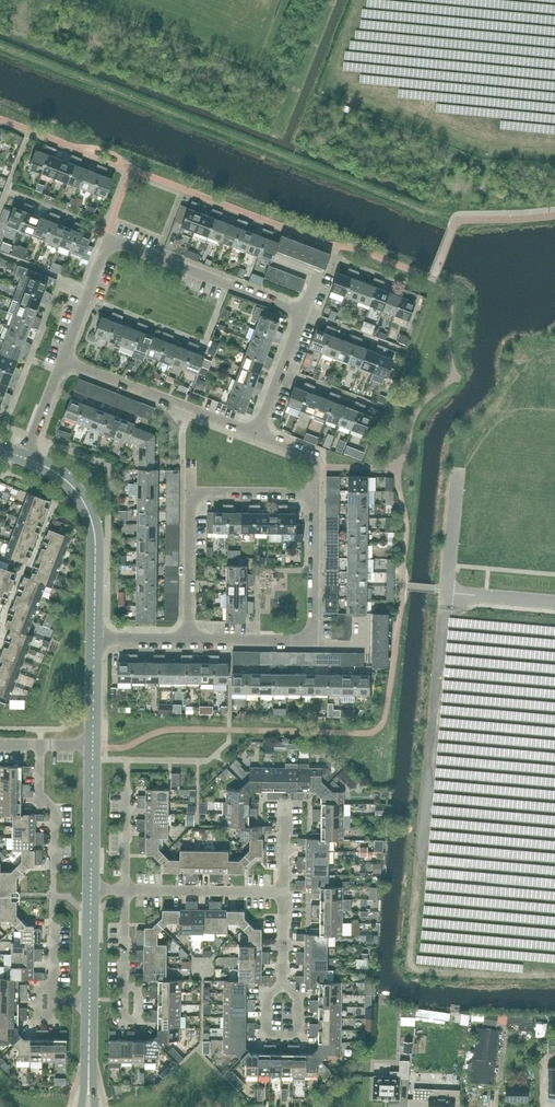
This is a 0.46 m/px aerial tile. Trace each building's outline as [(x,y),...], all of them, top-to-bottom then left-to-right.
[(42,172),(52,147),(47,145),(43,152),(36,149),(37,149),(36,149),(29,168),(28,171),(30,171),(31,168),(42,172)] [(55,157),(57,149),(52,147),(42,172),(53,177),(52,180),(54,180),(62,159),(55,157)] [(67,182),(77,157),(72,155),(68,162),(62,159),(54,180),(55,181),(56,178),(67,182)] [(80,166),(82,158),(77,157),(67,182),(79,186),(78,189),(79,190),(87,169),(80,166)] [(93,192),(103,166),(97,164),(94,171),(87,169),(79,190),(80,190),(81,187),(93,192)] [(105,176),(107,168),(103,166),(93,192),(104,196),(103,199),(104,200),(105,197),(106,197),(113,178),(112,178),(105,176)] [(195,210),(197,202),(192,201),(189,208),(181,204),(175,221),(182,224),(182,226),(194,231),(193,234),(194,234),(202,213),(195,210)] [(20,230),(30,204),(25,202),(21,209),(15,207),(15,206),(14,206),(7,225),(6,228),(8,228),(9,225),(20,230)] [(33,214),(35,206),(30,204),(20,230),(32,234),(31,237),(32,238),(40,217),(33,214)] [(208,236),(218,210),(212,208),(209,215),(202,213),(194,234),(195,235),(196,232),(208,236)] [(221,220),(222,212),(218,210),(208,236),(219,240),(218,243),(219,244),(227,223),(221,220)] [(46,239),(55,214),(51,212),(47,219),(40,217),(32,238),(33,238),(34,235),(46,239)] [(59,224),(60,216),(55,214),(46,239),(57,244),(56,247),(57,247),(65,226),(59,224)] [(233,246),(243,220),(238,218),(234,225),(227,223),(219,244),(221,244),(222,241),(233,246)] [(246,230),(248,222),(243,220),(233,246),(245,250),(244,253),(245,254),(253,233),(246,230)] [(81,224),(80,223),(76,222),(72,229),(65,226),(57,247),(58,248),(60,245),(71,249),(81,224)] [(84,233),(86,225),(81,224),(71,249),(69,253),(82,258),(83,254),(84,254),(85,251),(91,253),(94,246),(88,244),(91,236),(90,235),(90,236),(84,233)] [(259,255),(268,230),(263,228),(259,235),(253,233),(245,254),(246,254),(247,251),(259,255)] [(271,239),(273,232),(268,230),(259,255),(269,260),(268,263),(270,263),(271,260),(271,261),(276,249),(279,242),(271,239)] [(289,254),(294,240),(282,235),(279,242),(276,249),(289,254)] [(301,259),(306,244),(294,240),(289,254),(301,259)] [(314,263),(319,249),(306,244),(301,259),(314,263)] [(326,268),(331,254),(319,249),(314,263),(326,268)] [(52,263),(49,269),(59,273),(61,274),(61,273),(62,269),(63,268),(52,263)] [(275,268),(270,265),(269,265),(264,277),(271,280),(275,268)] [(16,275),(21,277),(20,280),(27,282),(24,289),(50,298),(52,293),(44,290),(47,283),(48,283),(42,281),(44,275),(20,266),(18,269),(17,272),(16,275)] [(345,295),(354,269),(349,267),(346,275),(339,272),(338,272),(331,290),(332,290),(331,293),(332,294),(333,291),(345,295)] [(282,270),(276,268),(275,268),(271,280),(277,282),(282,270)] [(357,279),(359,271),(354,269),(345,295),(356,299),(355,302),(356,303),(364,282),(357,279)] [(283,285),(288,272),(282,270),(277,282),(283,285)] [(289,287),(294,275),(288,272),(283,285),(289,287)] [(295,289),(300,277),(294,275),(289,287),(295,289)] [(301,292),(306,279),(300,277),(295,289),(301,292)] [(370,305),(380,279),(375,277),(371,284),(364,282),(356,303),(357,303),(358,300),(370,305)] [(383,289),(385,281),(380,279),(370,305),(381,309),(380,312),(381,312),(389,292),(383,289)] [(18,287),(14,299),(16,300),(20,302),(38,308),(40,302),(48,303),(50,298),(24,289),(18,287)] [(395,314),(405,289),(400,287),(396,294),(389,292),(381,312),(383,313),(384,310),(395,314)] [(405,289),(395,314),(406,319),(408,319),(418,294),(405,289)] [(8,312),(14,314),(15,314),(16,315),(40,324),(42,319),(35,315),(38,308),(20,302),(16,300),(14,299),(13,299),(8,312)] [(273,320),(275,314),(257,306),(252,319),(259,321),(256,328),(276,336),(281,338),(283,333),(276,329),(279,323),(279,322),(273,320)] [(229,318),(231,311),(225,309),(223,315),(229,318)] [(108,340),(118,314),(113,312),(109,319),(103,317),(103,316),(102,316),(95,335),(94,338),(96,338),(97,335),(108,340)] [(4,323),(3,324),(7,325),(11,327),(28,334),(30,327),(38,329),(40,324),(16,315),(15,314),(14,314),(10,325),(4,323)] [(121,324),(123,316),(118,314),(108,340),(120,344),(119,347),(120,347),(128,326),(121,324)] [(134,349),(143,324),(138,322),(134,329),(128,326),(120,347),(121,348),(122,345),(134,349)] [(3,324),(3,326),(9,328),(5,339),(30,349),(32,344),(25,340),(28,334),(11,327),(7,325),(3,324)] [(146,333),(148,326),(143,324),(134,349),(145,354),(144,357),(145,357),(153,336),(146,333)] [(323,352),(333,327),(328,325),(324,332),(317,329),(316,329),(309,347),(310,348),(309,350),(310,351),(311,348),(323,352)] [(336,336),(338,329),(333,327),(323,352),(334,357),(333,360),(334,360),(342,339),(336,336)] [(281,338),(276,336),(256,328),(252,340),(249,338),(248,340),(269,348),(272,341),(279,343),(281,338)] [(159,359),(169,334),(164,332),(160,339),(153,336),(145,357),(146,358),(148,355),(159,359)] [(169,334),(159,359),(170,364),(169,366),(171,367),(179,346),(172,343),(174,336),(174,335),(169,334)] [(406,344),(409,337),(400,334),(397,341),(406,344)] [(348,362),(358,336),(353,335),(349,342),(342,339),(334,360),(335,361),(337,358),(348,362)] [(361,346),(363,338),(358,336),(348,362),(359,366),(358,369),(359,370),(367,349),(361,346)] [(30,349),(5,339),(0,351),(0,352),(18,359),(21,352),(28,354),(30,349)] [(267,355),(269,348),(248,340),(248,341),(251,342),(246,354),(272,363),(274,358),(267,355)] [(184,369),(194,343),(189,341),(185,348),(179,346),(171,367),(172,367),(173,365),(184,369)] [(197,353),(199,345),(194,343),(184,369),(196,373),(195,376),(196,377),(197,374),(198,374),(205,356),(204,355),(204,356),(197,353)] [(373,372),(383,346),(378,344),(374,351),(367,349),(359,370),(361,370),(362,367),(373,372)] [(386,356),(388,348),(383,346),(373,372),(384,376),(383,379),(384,380),(385,377),(386,377),(393,358),(392,358),(386,356)] [(18,359),(0,352),(0,367),(20,375),(22,370),(15,366),(18,359)] [(307,352),(302,367),(306,369),(312,354),(307,352)] [(270,368),(272,363),(246,354),(242,365),(239,364),(238,365),(259,373),(262,366),(270,368)] [(131,370),(135,362),(129,360),(126,368),(131,370)] [(257,380),(259,373),(238,365),(238,366),(241,368),(236,379),(262,389),(264,384),(257,380)] [(20,375),(0,367),(0,381),(8,385),(11,378),(18,380),(20,375)] [(260,394),(262,389),(236,379),(232,391),(229,389),(229,391),(250,399),(252,392),(260,394)] [(8,385),(0,381),(0,396),(11,400),(13,395),(6,392),(8,385)] [(301,409),(311,384),(306,382),(302,389),(295,386),(287,405),(288,405),(287,408),(288,408),(290,405),(301,409)] [(92,390),(89,396),(109,404),(112,398),(114,392),(94,384),(92,390)] [(313,393),(316,386),(311,384),(301,409),(312,414),(311,417),(312,417),(320,396),(313,393)] [(247,405),(250,399),(229,391),(228,392),(231,393),(227,403),(224,402),(224,403),(226,404),(226,405),(245,412),(245,411),(252,414),(254,409),(247,405)] [(326,419),(336,394),(331,392),(327,399),(320,396),(312,417),(313,418),(314,415),(326,419)] [(134,413),(139,401),(119,394),(117,400),(115,406),(134,413)] [(338,403),(341,396),(336,394),(326,419),(337,423),(336,427),(337,427),(345,406),(338,403)] [(385,403),(387,397),(380,394),(378,401),(385,403)] [(11,400),(0,396),(0,406),(1,403),(9,405),(11,400)] [(71,398),(70,398),(63,417),(62,420),(64,421),(65,418),(77,422),(84,404),(71,399),(71,398)] [(138,415),(143,403),(139,401),(134,413),(138,415)] [(351,429),(361,403),(356,401),(352,408),(345,406),(337,427),(338,428),(339,424),(351,429)] [(364,413),(366,405),(361,403),(351,429),(362,433),(361,436),(362,437),(363,434),(364,434),(371,416),(371,415),(370,416),(364,413)] [(88,430),(96,408),(84,404),(77,422),(88,426),(87,429),(88,430)] [(146,404),(141,416),(150,420),(155,407),(146,404)] [(102,432),(109,413),(96,408),(88,430),(89,430),(90,427),(102,432)] [(113,440),(121,418),(109,413),(102,432),(113,436),(112,439),(113,440)] [(134,423),(121,418),(113,440),(114,440),(116,437),(127,441),(127,442),(133,426),(135,423),(134,423)] [(154,444),(154,434),(133,426),(127,442),(126,445),(131,447),(133,443),(139,445),(139,460),(138,460),(138,469),(154,469),(154,465),(158,465),(158,460),(154,460),(154,444)] [(135,482),(135,483),(157,483),(157,470),(158,470),(158,469),(154,469),(138,469),(138,471),(138,472),(138,482),(135,482)] [(326,476),(326,487),(333,487),(340,487),(340,476),(326,476)] [(371,479),(371,477),(368,477),(368,476),(348,476),(348,477),(349,477),(349,485),(346,485),(346,488),(349,488),(348,490),(368,491),(368,479),(371,479)] [(157,497),(157,483),(135,483),(135,484),(138,484),(138,497),(157,497)] [(368,503),(368,491),(348,490),(348,504),(371,504),(371,503),(368,503)] [(48,500),(35,495),(29,492),(24,505),(45,514),(49,503),(46,502),(46,500),(48,500)] [(326,493),(326,514),(333,514),(339,514),(340,493),(333,493),(326,493)] [(157,510),(157,497),(138,497),(137,509),(134,509),(134,510),(157,510)] [(227,537),(227,532),(228,504),(223,504),(221,512),(207,512),(207,536),(227,537)] [(234,512),(233,504),(228,504),(227,532),(240,532),(240,535),(241,535),(241,512),(234,512)] [(255,532),(255,504),(250,504),(249,512),(241,512),(241,535),(242,535),(242,532),(255,532)] [(261,512),(260,504),(255,504),(255,532),(267,532),(267,536),(268,536),(268,513),(261,512)] [(371,505),(371,504),(348,504),(348,517),(367,518),(368,505),(371,505)] [(41,524),(45,514),(24,505),(19,518),(37,524),(37,522),(41,524)] [(282,532),(282,505),(277,505),(276,513),(268,513),(268,536),(269,536),(269,532),(282,532)] [(288,513),(288,505),(282,505),(282,532),(295,532),(295,541),(302,541),(303,524),(296,524),(296,513),(295,513),(288,513)] [(157,524),(157,510),(134,510),(134,511),(137,511),(137,524),(157,524)] [(367,530),(367,518),(348,517),(348,531),(371,531),(371,530),(367,530)] [(36,526),(37,524),(19,518),(14,530),(36,538),(40,528),(36,526)] [(326,520),(326,541),(332,541),(339,541),(339,520),(333,520),(326,520)] [(157,538),(157,524),(137,524),(137,536),(134,536),(134,537),(157,538)] [(66,549),(71,537),(49,528),(45,539),(49,541),(48,543),(66,549)] [(32,548),(36,538),(14,530),(10,542),(27,549),(28,547),(32,548)] [(371,533),(371,531),(348,531),(348,545),(367,545),(367,533),(371,533)] [(156,551),(157,538),(134,537),(134,539),(137,539),(137,551),(156,551)] [(26,551),(27,549),(10,542),(5,555),(27,563),(31,553),(26,551)] [(61,562),(66,549),(48,543),(47,545),(43,543),(39,553),(61,562)] [(367,557),(367,545),(348,545),(348,558),(371,559),(371,557),(367,557)] [(326,547),(325,569),(332,569),(338,569),(339,547),(332,547),(326,547)] [(156,565),(156,551),(137,551),(137,563),(134,563),(134,565),(156,565)] [(57,574),(61,562),(39,553),(36,563),(40,565),(39,567),(57,574)] [(172,554),(165,554),(165,576),(172,576),(178,576),(178,555),(172,554)] [(371,560),(371,559),(348,558),(348,572),(367,572),(367,560),(371,560)] [(156,579),(156,565),(134,565),(133,566),(137,566),(137,578),(156,579)] [(247,566),(226,565),(226,566),(224,566),(223,567),(227,567),(227,579),(254,580),(254,574),(246,573),(246,566),(247,566)] [(12,571),(0,566),(0,580),(11,585),(15,575),(11,573),(12,571),(13,572),(14,571),(12,571)] [(52,586),(57,574),(39,567),(38,569),(34,568),(30,578),(46,584),(52,586)] [(367,584),(367,572),(348,572),(347,585),(370,586),(370,584),(367,584)] [(325,574),(325,596),(332,596),(338,596),(338,575),(332,574),(325,574)] [(46,584),(30,578),(24,575),(20,586),(24,588),(23,590),(41,596),(46,584)] [(156,592),(156,579),(137,578),(136,590),(133,590),(133,592),(156,592)] [(254,585),(254,580),(227,579),(227,592),(223,592),(223,593),(246,593),(246,586),(254,585)] [(11,585),(0,580),(0,595),(2,596),(3,594),(7,595),(11,585)] [(165,582),(165,603),(171,603),(178,603),(178,582),(171,582),(165,582)] [(370,587),(370,586),(347,585),(347,599),(367,599),(367,587),(370,587)] [(36,609),(41,596),(23,590),(23,592),(18,590),(15,600),(36,609)] [(156,606),(156,592),(133,592),(133,593),(136,593),(136,606),(156,606)] [(246,600),(246,593),(223,593),(223,594),(227,594),(226,607),(254,607),(254,601),(246,600)] [(366,611),(367,599),(347,599),(347,612),(347,613),(351,613),(367,613),(370,613),(370,611),(366,611)] [(32,621),(36,609),(15,600),(11,611),(15,612),(14,614),(32,621)] [(332,602),(325,602),(325,613),(338,613),(338,602),(332,602)] [(155,619),(156,606),(136,606),(136,617),(133,617),(133,619),(136,619),(156,620),(156,619),(155,619)] [(254,612),(254,607),(226,607),(226,618),(223,618),(223,620),(226,620),(226,621),(246,621),(246,620),(246,613),(254,612)] [(178,609),(165,609),(164,620),(177,621),(178,609)] [(388,626),(388,612),(373,612),(373,626),(388,626)] [(27,634),(32,621),(14,614),(13,616),(9,615),(5,626),(11,628),(27,634)] [(388,640),(388,626),(373,626),(373,640),(388,640)] [(33,636),(27,634),(11,628),(7,638),(12,639),(11,641),(28,648),(33,636)] [(387,653),(388,640),(373,640),(372,652),(387,653)] [(24,660),(28,648),(11,641),(10,643),(6,642),(2,652),(24,660)] [(244,658),(244,651),(233,651),(233,664),(243,664),(244,658)] [(271,651),(249,651),(249,658),(249,664),(271,664),(271,658),(271,651)] [(298,652),(277,651),(276,658),(276,665),(298,665),(298,658),(298,652)] [(24,660),(2,652),(0,657),(0,663),(2,664),(1,666),(19,673),(24,660)] [(325,652),(304,652),(304,658),(304,665),(325,665),(325,659),(325,652)] [(352,652),(331,652),(331,659),(331,665),(352,666),(352,659),(352,652)] [(387,666),(387,653),(372,652),(372,666),(387,666)] [(132,681),(132,654),(127,654),(126,662),(119,662),(119,661),(118,661),(118,681),(118,687),(120,687),(120,681),(132,681)] [(138,662),(137,654),(132,654),(132,681),(144,681),(144,685),(145,685),(146,662),(138,662)] [(159,682),(159,654),(154,654),(153,662),(146,662),(145,685),(147,685),(147,682),(159,682)] [(166,662),(165,654),(159,654),(159,682),(171,682),(171,685),(172,685),(173,662),(166,662)] [(186,682),(186,654),(181,654),(180,663),(173,662),(172,685),(174,685),(174,682),(186,682)] [(193,663),(192,655),(186,654),(186,682),(198,682),(198,686),(200,686),(200,663),(193,663)] [(213,682),(214,655),(208,655),(207,663),(200,663),(200,686),(201,686),(201,682),(213,682)] [(220,663),(219,655),(214,655),(213,682),(225,683),(225,686),(227,686),(227,683),(228,663),(227,663),(220,663)] [(19,673),(1,666),(1,668),(0,668),(0,679),(14,685),(19,673)] [(233,673),(232,673),(232,692),(232,698),(246,698),(246,693),(246,673),(233,673)] [(260,696),(260,673),(246,673),(246,693),(258,693),(258,696),(260,696)] [(273,693),(274,673),(260,673),(260,696),(261,696),(261,693),(273,693)] [(287,674),(276,673),(274,673),(273,693),(286,693),(286,696),(287,696),(287,674)] [(301,693),(301,674),(287,674),(287,696),(288,696),(288,693),(301,693)] [(314,697),(315,674),(301,674),(301,693),(313,693),(313,697),(314,697)] [(328,694),(328,674),(315,674),(314,697),(316,697),(316,693),(328,694)] [(341,697),(342,674),(328,674),(328,694),(340,694),(340,697),(341,697)] [(355,694),(355,674),(342,674),(341,697),(343,697),(343,694),(355,694)] [(369,694),(369,674),(369,675),(355,674),(355,694),(367,694),(367,697),(368,697),(368,694),(369,694)] [(14,685),(0,679),(0,694),(9,698),(14,685)] [(159,704),(159,713),(172,714),(172,704),(159,704)] [(245,771),(245,770),(240,765),(242,764),(236,758),(229,765),(234,770),(246,783),(250,787),(254,791),(255,790),(262,790),(262,767),(250,767),(250,771),(245,771)] [(286,768),(285,790),(291,790),(291,799),(297,799),(298,763),(286,763),(286,768)] [(309,790),(309,770),(309,768),(309,764),(298,763),(297,799),(303,799),(303,790),(309,790)] [(16,766),(0,765),(0,778),(21,778),(21,772),(30,772),(30,766),(16,766)] [(274,799),(274,768),(262,767),(262,790),(268,790),(268,799),(274,799)] [(232,773),(229,770),(227,768),(219,775),(225,780),(232,773)] [(286,768),(276,768),(274,768),(274,799),(279,799),(279,790),(285,790),(286,768)] [(330,770),(328,768),(322,768),(309,768),(309,770),(309,790),(316,790),(318,793),(327,785),(325,783),(330,779),(330,770)] [(344,769),(338,775),(351,789),(357,782),(351,776),(345,770),(344,769)] [(180,786),(180,773),(172,773),(172,785),(180,786)] [(0,778),(0,790),(30,790),(30,784),(21,784),(21,778),(0,778)] [(322,789),(318,793),(322,797),(321,803),(344,804),(344,791),(333,779),(327,785),(322,789)] [(254,791),(250,787),(246,783),(244,784),(239,790),(227,790),(227,802),(249,802),(249,796),(253,792),(254,791)] [(169,789),(150,789),(147,789),(146,795),(138,795),(138,801),(169,802),(169,789)] [(30,790),(0,790),(0,802),(21,802),(21,796),(33,796),(33,790),(30,790)] [(169,813),(169,802),(138,801),(138,807),(146,807),(146,813),(169,813)] [(21,802),(0,802),(0,814),(13,814),(21,814),(30,814),(30,808),(21,808),(21,802)] [(249,802),(227,802),(223,802),(223,814),(226,814),(258,814),(258,808),(249,808),(249,802)] [(344,815),(344,804),(321,803),(321,809),(313,809),(313,815),(344,815)] [(168,825),(169,813),(146,813),(146,819),(137,819),(137,825),(168,825)] [(44,814),(30,814),(21,814),(13,814),(13,826),(35,826),(35,820),(44,820),(44,814)] [(257,820),(258,814),(226,814),(226,826),(241,826),(249,826),(249,820),(257,820)] [(343,827),(344,815),(313,815),(312,821),(321,821),(321,827),(343,827)] [(168,838),(168,825),(137,825),(137,831),(146,831),(146,836),(146,837),(159,837),(168,838)] [(35,832),(35,826),(13,826),(13,838),(44,838),(44,832),(35,832)] [(272,826),(257,826),(249,826),(241,826),(241,839),(250,839),(250,838),(263,838),(263,832),(272,833),(272,826)] [(343,839),(343,827),(321,827),(321,833),(312,833),(312,838),(312,839),(329,839),(343,839)] [(146,837),(146,836),(139,836),(138,851),(146,851),(146,854),(153,854),(158,860),(164,854),(159,848),(159,837),(146,837)] [(44,844),(44,838),(13,838),(13,850),(22,850),(35,850),(35,844),(44,844)] [(263,856),(263,838),(250,838),(250,839),(250,849),(244,855),(250,861),(255,855),(263,856)] [(312,839),(312,838),(298,838),(298,843),(298,845),(307,845),(306,851),(329,851),(329,839),(312,839)] [(180,849),(184,845),(180,840),(176,844),(180,849)] [(42,864),(42,850),(35,850),(22,850),(22,861),(16,866),(22,872),(27,867),(35,867),(35,864),(42,864)] [(192,881),(192,850),(180,850),(180,859),(181,859),(180,872),(186,872),(186,881),(192,881)] [(204,872),(204,850),(192,850),(192,881),(198,881),(198,872),(204,872)] [(216,881),(216,850),(204,850),(204,872),(210,873),(210,881),(216,881)] [(228,860),(228,850),(216,850),(216,881),(222,882),(222,873),(228,873),(228,860)] [(334,851),(329,851),(306,851),(306,857),(298,857),(298,862),(329,863),(334,863),(334,851)] [(180,859),(169,859),(164,854),(158,860),(163,865),(163,872),(180,872),(181,859),(180,859)] [(245,866),(250,861),(244,855),(239,860),(228,860),(228,873),(231,873),(240,873),(245,873),(245,866)] [(384,868),(384,858),(376,858),(376,868),(384,868)] [(328,875),(329,863),(298,862),(297,868),(306,868),(306,874),(328,875)] [(22,872),(16,866),(11,871),(0,871),(0,884),(17,884),(17,877),(22,872)] [(335,875),(328,875),(306,874),(306,880),(297,880),(297,887),(306,887),(312,887),(328,887),(328,886),(335,886),(335,875)] [(372,882),(372,894),(381,895),(381,882),(372,882)] [(17,884),(0,884),(0,896),(11,896),(11,891),(17,891),(17,884)] [(343,887),(335,886),(328,886),(328,887),(312,887),(312,893),(320,893),(320,899),(342,899),(343,887)] [(17,901),(11,901),(11,896),(0,896),(0,908),(17,908),(17,901)] [(342,911),(342,899),(320,899),(320,905),(311,904),(311,910),(342,911)] [(191,932),(192,901),(186,901),(186,910),(180,910),(180,923),(179,923),(179,932),(191,932)] [(198,910),(198,901),(192,901),(191,932),(203,932),(203,910),(198,910)] [(215,932),(215,901),(213,901),(210,901),(209,910),(203,910),(203,932),(215,932)] [(221,910),(221,901),(215,901),(215,932),(227,933),(228,923),(227,923),(227,910),(221,910)] [(17,908),(0,908),(0,920),(11,920),(16,926),(22,920),(17,915),(17,908)] [(180,910),(174,910),(166,909),(162,909),(162,917),(157,922),(163,928),(168,922),(179,923),(180,923),(180,910)] [(244,910),(232,910),(227,910),(227,923),(228,923),(238,923),(244,929),(249,923),(244,918),(244,910)] [(342,923),(342,911),(311,910),(311,916),(320,916),(320,922),(342,923)] [(34,925),(27,925),(22,920),(16,926),(21,931),(21,942),(21,943),(34,943),(41,943),(41,928),(34,928),(34,925)] [(158,933),(163,928),(157,922),(152,927),(145,927),(145,930),(137,929),(137,944),(145,944),(158,944),(158,933)] [(311,934),(328,934),(328,935),(342,935),(347,935),(359,935),(359,923),(348,923),(342,923),(320,922),(320,928),(311,928),(311,934)] [(262,928),(254,928),(249,923),(244,929),(249,934),(249,945),(262,946),(262,928)] [(311,934),(307,934),(297,934),(297,940),(305,940),(305,946),(327,946),(328,935),(328,934),(311,934)] [(21,943),(21,942),(12,942),(11,954),(42,954),(42,949),(34,948),(34,943),(21,943)] [(167,956),(167,944),(158,944),(145,944),(145,950),(136,950),(136,956),(167,956)] [(249,945),(239,945),(239,957),(270,957),(270,954),(270,952),(261,951),(262,946),(249,945)] [(327,958),(327,946),(305,946),(305,952),(296,952),(296,958),(327,958)] [(42,960),(42,954),(11,954),(11,966),(33,966),(33,960),(42,960)] [(183,955),(184,964),(193,964),(192,954),(183,955)] [(166,968),(167,956),(136,956),(136,962),(144,962),(144,968),(166,968)] [(270,958),(270,957),(239,957),(239,969),(261,969),(261,963),(270,963),(270,958)] [(327,970),(327,958),(296,958),(296,964),(305,964),(305,970),(333,970),(327,970)] [(33,972),(33,966),(11,966),(11,978),(19,978),(42,979),(42,972),(33,972)] [(166,980),(166,968),(144,968),(144,974),(135,974),(135,980),(158,980),(166,980)] [(261,975),(261,969),(239,969),(239,981),(247,981),(255,981),(270,982),(270,975),(261,975)] [(296,976),(296,982),(310,982),(327,982),(333,982),(333,970),(305,970),(305,976),(296,976)] [(11,978),(0,978),(0,990),(27,990),(27,984),(19,984),(19,978),(11,978)] [(181,992),(181,980),(166,980),(158,980),(158,986),(150,986),(150,992),(181,992)] [(239,981),(224,980),(224,993),(246,993),(247,987),(255,987),(255,981),(247,981),(239,981)] [(341,994),(341,982),(327,982),(310,982),(310,988),(319,988),(319,994),(341,994)] [(27,990),(0,990),(0,1002),(19,1002),(19,996),(27,996),(27,990)] [(180,1004),(181,992),(150,992),(150,998),(158,998),(158,1004),(180,1004)] [(246,999),(246,993),(224,993),(224,1005),(255,1005),(255,999),(246,999)] [(341,1006),(341,994),(319,994),(319,1000),(310,1000),(310,1006),(341,1006)] [(19,1002),(0,1002),(0,1014),(27,1014),(27,1008),(18,1008),(19,1002)] [(180,1016),(180,1004),(158,1004),(158,1010),(149,1010),(149,1015),(180,1016)] [(255,1011),(255,1005),(224,1005),(224,1016),(246,1017),(246,1011),(255,1011)] [(341,1018),(341,1006),(310,1006),(310,1012),(319,1012),(319,1018),(341,1018)] [(365,1006),(365,1018),(374,1018),(374,1017),(375,1007),(366,1006),(365,1006)] [(417,1008),(416,1016),(445,1020),(446,1012),(417,1008)] [(472,1012),(471,1020),(483,1021),(483,1023),(496,1025),(498,1015),(472,1012)] [(27,1014),(0,1014),(0,1025),(18,1025),(18,1020),(27,1020),(27,1014)] [(533,1030),(533,1014),(507,1014),(507,1024),(518,1024),(518,1030),(533,1030)] [(180,1028),(180,1016),(149,1015),(149,1021),(158,1021),(158,1027),(180,1028)] [(246,1023),(246,1017),(224,1016),(224,1028),(255,1029),(255,1023),(246,1023)] [(341,1030),(341,1018),(319,1018),(319,1024),(310,1023),(310,1029),(341,1030)] [(18,1025),(0,1025),(0,1044),(8,1044),(11,1041),(13,1043),(21,1035),(18,1032),(18,1025)] [(180,1040),(180,1028),(158,1027),(158,1034),(154,1037),(162,1045),(168,1040),(180,1040)] [(255,1034),(255,1029),(224,1028),(224,1040),(246,1040),(246,1034),(255,1034)] [(493,1080),(499,1030),(477,1028),(470,1081),(487,1083),(488,1079),(493,1080)] [(341,1041),(341,1030),(310,1029),(310,1035),(318,1035),(318,1041),(341,1041)] [(42,1061),(43,1030),(37,1030),(37,1038),(31,1038),(30,1061),(42,1061)] [(54,1039),(48,1039),(48,1030),(43,1030),(42,1061),(54,1061),(54,1039)] [(66,1061),(67,1030),(61,1030),(60,1030),(60,1039),(54,1039),(54,1061),(66,1061)] [(121,1067),(121,1062),(121,1040),(116,1039),(116,1031),(109,1031),(109,1067),(121,1067)] [(133,1062),(133,1031),(127,1031),(127,1040),(121,1040),(121,1062),(133,1062)] [(139,1040),(139,1031),(133,1031),(133,1062),(145,1062),(145,1040),(139,1040)] [(30,1061),(31,1038),(24,1038),(22,1036),(21,1035),(13,1043),(13,1044),(18,1049),(18,1061),(30,1061)] [(145,1062),(145,1068),(156,1069),(156,1062),(157,1062),(157,1050),(161,1047),(157,1043),(152,1043),(152,1040),(145,1040),(145,1062)] [(241,1058),(245,1054),(249,1050),(246,1047),(246,1040),(224,1040),(223,1052),(235,1053),(241,1058)] [(347,1047),(347,1042),(341,1042),(341,1041),(318,1041),(318,1048),(314,1053),(321,1061),(328,1054),(340,1054),(341,1046),(342,1046),(342,1047),(347,1047)] [(181,1043),(175,1048),(182,1055),(188,1049),(181,1043)] [(270,1076),(270,1045),(264,1044),(264,1053),(258,1053),(258,1076),(270,1076)] [(276,1053),(276,1045),(270,1045),(270,1076),(282,1076),(282,1053),(276,1053)] [(293,1076),(294,1045),(288,1045),(288,1054),(282,1053),(282,1076),(293,1076)] [(300,1054),(300,1045),(294,1045),(293,1076),(293,1079),(305,1079),(305,1076),(306,1054),(300,1054)] [(172,1046),(168,1051),(179,1062),(184,1058),(172,1046)] [(258,1076),(258,1053),(252,1053),(249,1050),(245,1054),(241,1058),(246,1063),(246,1075),(258,1076)] [(321,1061),(314,1053),(312,1054),(306,1054),(305,1076),(318,1076),(318,1072),(319,1072),(324,1072),(326,1070),(328,1068),(321,1061)] [(409,1078),(409,1060),(400,1060),(399,1071),(390,1071),(390,1076),(374,1076),(373,1098),(399,1099),(400,1077),(409,1078)] [(346,1070),(351,1065),(348,1062),(343,1067),(346,1070)] [(229,1073),(225,1077),(226,1077),(229,1080),(237,1089),(243,1083),(231,1071),(230,1072),(229,1073)] [(463,1084),(464,1075),(453,1075),(453,1084),(463,1084)] [(527,1100),(527,1085),(506,1085),(506,1099),(511,1099),(511,1101),(521,1101),(521,1100),(527,1100)] [(413,1099),(429,1100),(429,1106),(453,1106),(453,1101),(458,1101),(459,1090),(414,1089),(414,1099),(413,1099)]
